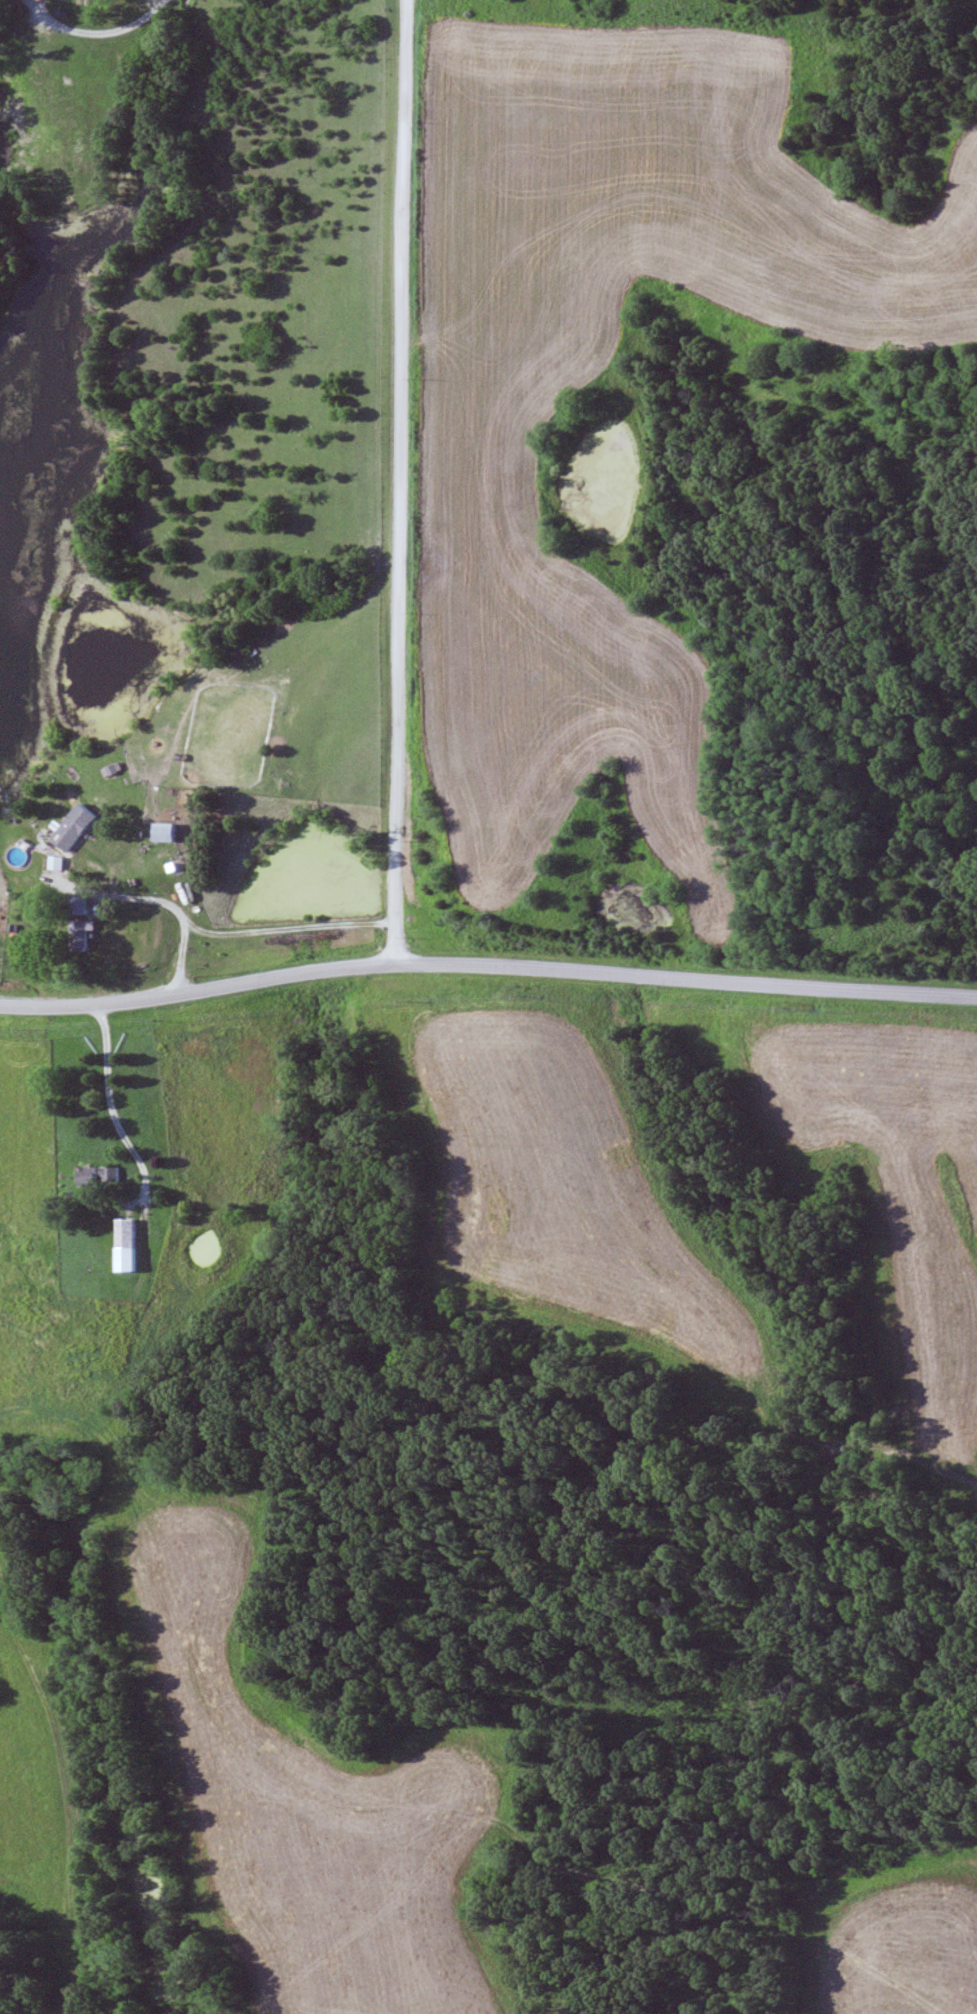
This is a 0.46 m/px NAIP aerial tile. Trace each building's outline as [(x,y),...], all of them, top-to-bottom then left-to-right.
[(105,819),(89,805),(59,839),(75,853),(105,819)] [(183,825),(161,824),(161,844),(182,844),(183,825)] [(100,923),(78,923),(78,938),(100,938),(100,923)] [(124,1168),(84,1168),(84,1187),(124,1187),(124,1168)] [(122,1272),(141,1272),(141,1220),(122,1220),(122,1272)]
